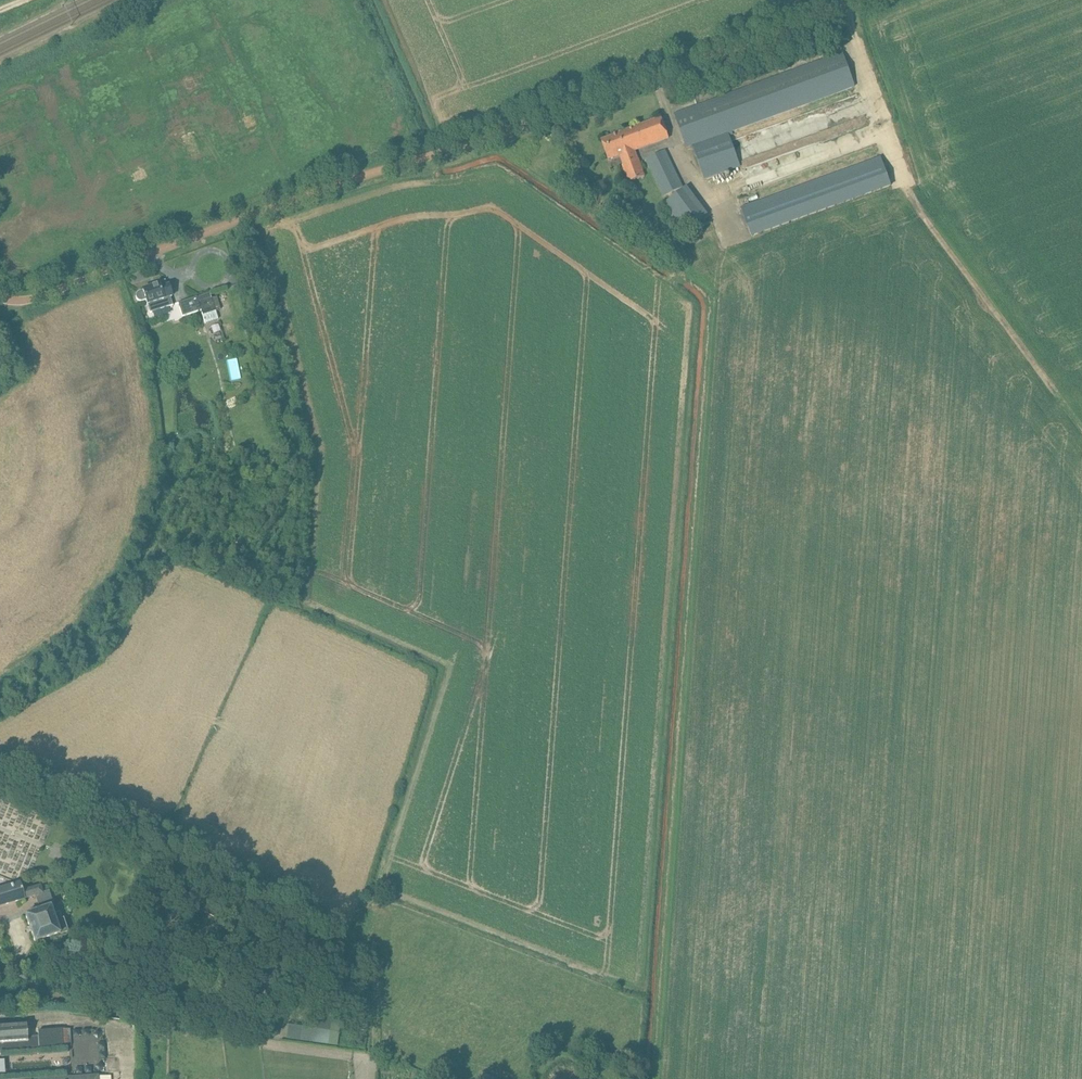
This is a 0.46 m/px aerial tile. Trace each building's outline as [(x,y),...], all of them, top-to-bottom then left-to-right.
[(843,53),(675,114),(678,124),(687,149),(693,147),(705,180),(741,167),(730,136),(733,135),(732,132),(855,87),(846,63),(843,53)] [(662,119),(602,140),(605,151),(608,160),(620,156),(629,182),(645,176),(639,159),(638,160),(635,151),(637,150),(669,139),(666,130),(662,119)] [(665,151),(647,160),(664,196),(682,187),(665,151)] [(880,160),(737,203),(746,233),(889,190),(880,160)] [(137,293),(136,296),(136,298),(138,300),(140,302),(143,301),(146,300),(147,305),(158,301),(161,310),(172,306),(170,297),(172,297),(169,286),(167,287),(165,281),(165,280),(150,285),(150,288),(139,292),(137,293)] [(196,298),(178,304),(182,317),(201,311),(205,323),(218,319),(215,312),(215,311),(221,310),(219,303),(216,297),(211,299),(209,294),(197,298),(196,298)] [(237,359),(229,360),(232,380),(240,378),(237,359)] [(254,446),(238,447),(239,455),(239,457),(254,457),(254,455),(254,446)] [(17,901),(35,896),(40,910),(26,916),(35,943),(37,943),(52,938),(68,933),(64,920),(62,921),(60,914),(54,916),(51,908),(54,907),(49,891),(43,893),(42,889),(41,887),(23,892),(21,885),(21,884),(0,890),(0,906),(17,901)] [(312,914),(307,920),(319,929),(323,925),(317,921),(318,919),(312,914)] [(344,987),(338,990),(342,998),(348,995),(344,987)] [(248,1002),(243,1014),(249,1016),(247,1019),(252,1021),(261,997),(257,995),(253,1004),(248,1002)] [(289,1023),(286,1039),(300,1041),(337,1046),(340,1023),(331,1022),(331,1019),(315,1017),(313,1026),(313,1029),(302,1027),(303,1025),(289,1023)] [(39,1048),(63,1047),(62,1030),(38,1031),(39,1036),(28,1037),(27,1025),(21,1026),(15,1026),(0,1027),(0,1051),(39,1048)]
